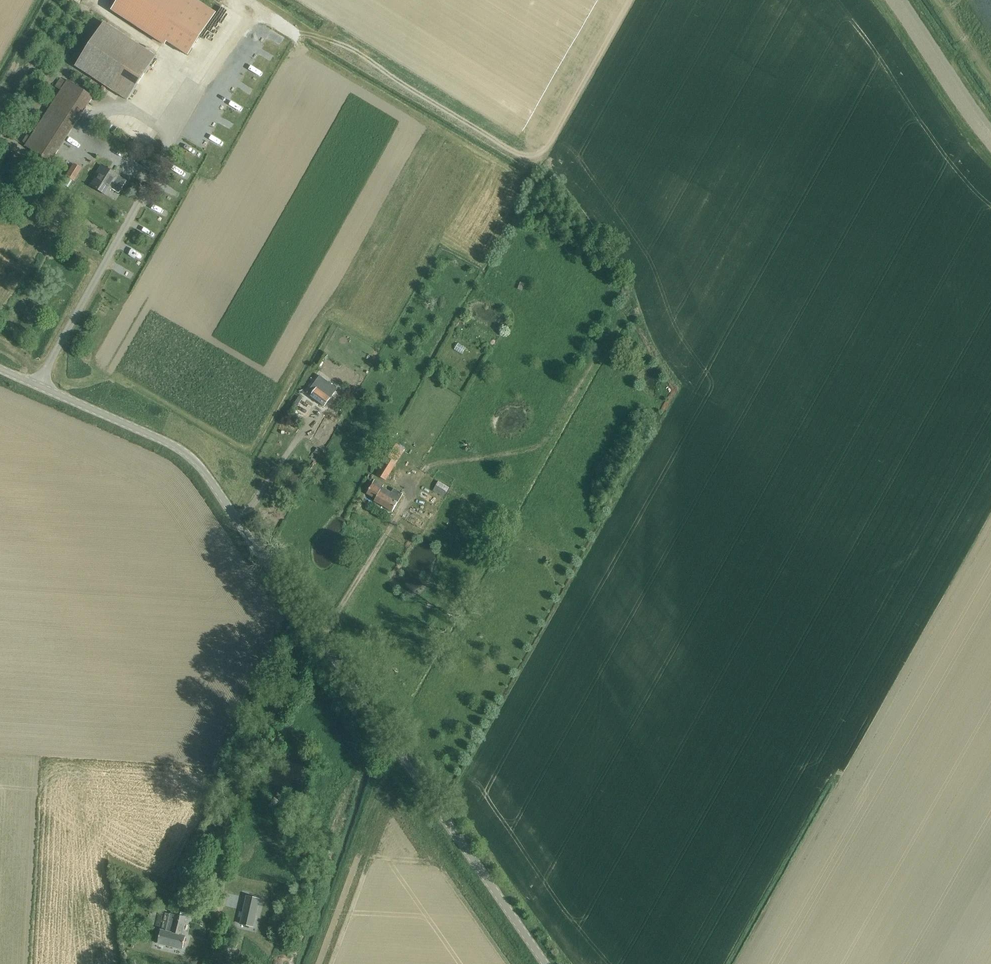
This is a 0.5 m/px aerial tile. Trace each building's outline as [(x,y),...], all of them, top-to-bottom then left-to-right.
[(188,56),(216,13),(196,0),(189,0),(188,0),(120,0),(113,12),(162,44),(164,41),(188,56)] [(76,67),(127,100),(154,57),(103,24),(76,67)] [(22,142),(26,145),(25,146),(51,163),(93,97),(67,80),(66,82),(61,78),(55,87),(61,91),(31,138),(27,135),(22,142)] [(112,124),(109,130),(117,135),(120,130),(112,124)] [(67,176),(74,181),(81,168),(74,164),(67,176)] [(91,186),(106,195),(111,188),(119,193),(126,181),(101,166),(94,177),(95,178),(91,186)] [(310,396),(324,407),(338,388),(333,385),(328,390),(327,389),(323,394),(319,390),(321,387),(314,382),(306,393),(310,396)] [(324,417),(312,438),(326,447),(338,425),(324,417)] [(377,476),(386,482),(406,450),(396,444),(377,476)] [(367,494),(376,499),(374,501),(392,512),(400,498),(382,488),(384,485),(375,480),(367,494)] [(443,497),(448,488),(438,482),(433,491),(443,497)] [(240,924),(253,927),(259,900),(247,897),(240,924)] [(158,944),(183,950),(186,936),(182,935),(186,917),(176,915),(172,933),(161,930),(158,944)] [(223,951),(234,954),(236,948),(225,944),(223,951)]
